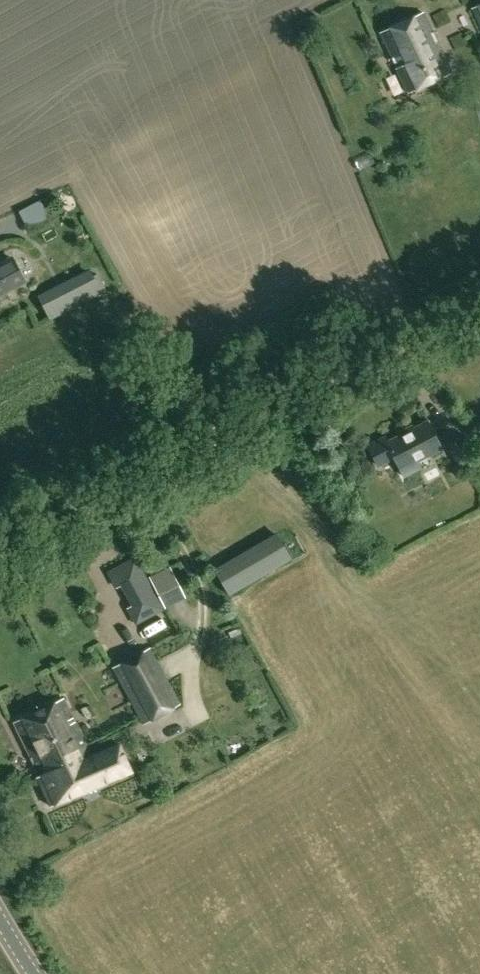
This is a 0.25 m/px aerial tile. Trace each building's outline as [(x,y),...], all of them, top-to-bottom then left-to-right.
[(472,8),(479,26),(479,5),(472,8)] [(451,72),(423,12),(380,32),(397,68),(396,68),(407,92),(451,72)] [(23,243),(39,238),(33,220),(17,225),(23,243)] [(12,257),(0,264),(0,294),(24,281),(12,257)] [(102,293),(90,269),(38,296),(50,320),(102,293)] [(378,465),(393,457),(404,477),(420,468),(416,461),(441,448),(427,421),(387,442),(384,437),(368,446),(378,465)] [(476,460),(463,435),(447,443),(460,468),(476,460)] [(293,558),(276,531),(213,567),(230,594),(293,558)] [(116,587),(144,572),(136,557),(108,572),(116,587)] [(179,585),(170,566),(149,576),(158,595),(179,585)] [(164,610),(156,595),(128,609),(136,624),(164,610)] [(127,696),(165,676),(150,647),(112,667),(127,696)] [(165,676),(127,696),(142,724),(180,703),(165,676)] [(14,722),(36,771),(88,748),(64,699),(14,722)] [(92,756),(88,748),(36,771),(38,777),(37,777),(50,806),(111,780),(111,779),(130,771),(119,745),(99,753),(92,756)]
